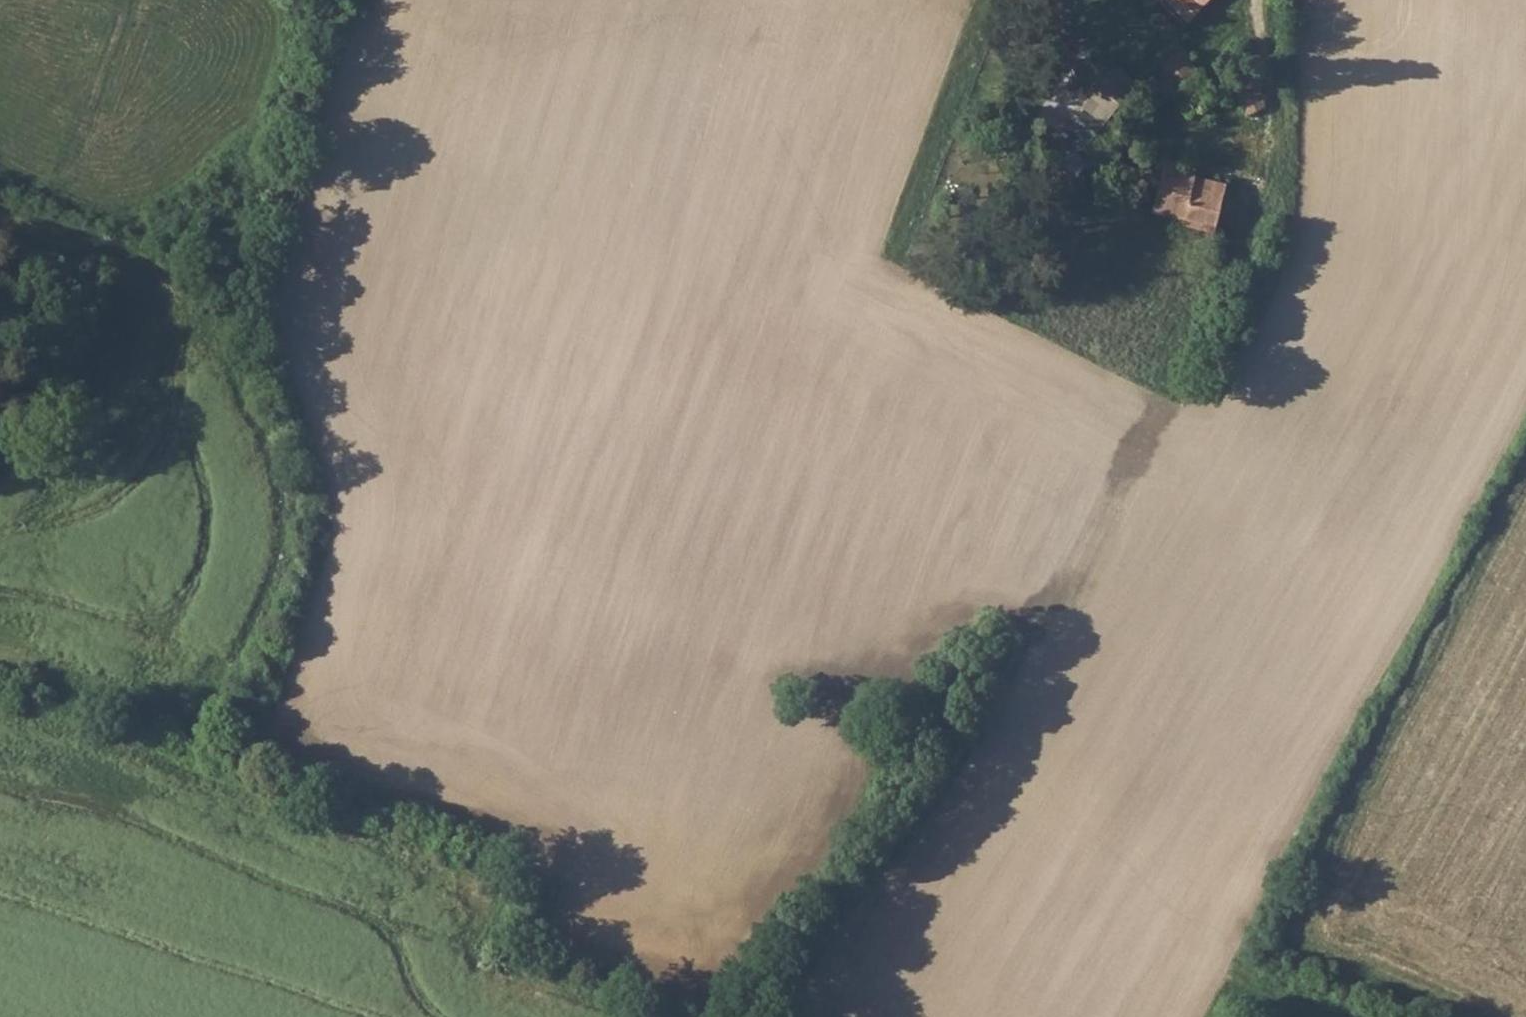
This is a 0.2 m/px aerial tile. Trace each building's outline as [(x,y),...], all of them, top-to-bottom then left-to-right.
[(1186,0),(1162,0),(1183,25),(1198,12),(1186,0)] [(1198,12),(1211,0),(1186,0),(1198,12)] [(1172,48),(1149,74),(1168,90),(1192,65),(1187,61),(1172,48)] [(1105,75),(1079,122),(1103,135),(1129,89),(1105,75)] [(1250,85),(1236,94),(1254,118),(1265,110),(1250,85)] [(1167,168),(1158,214),(1189,220),(1188,226),(1220,233),(1227,192),(1196,186),(1198,175),(1167,168)]
